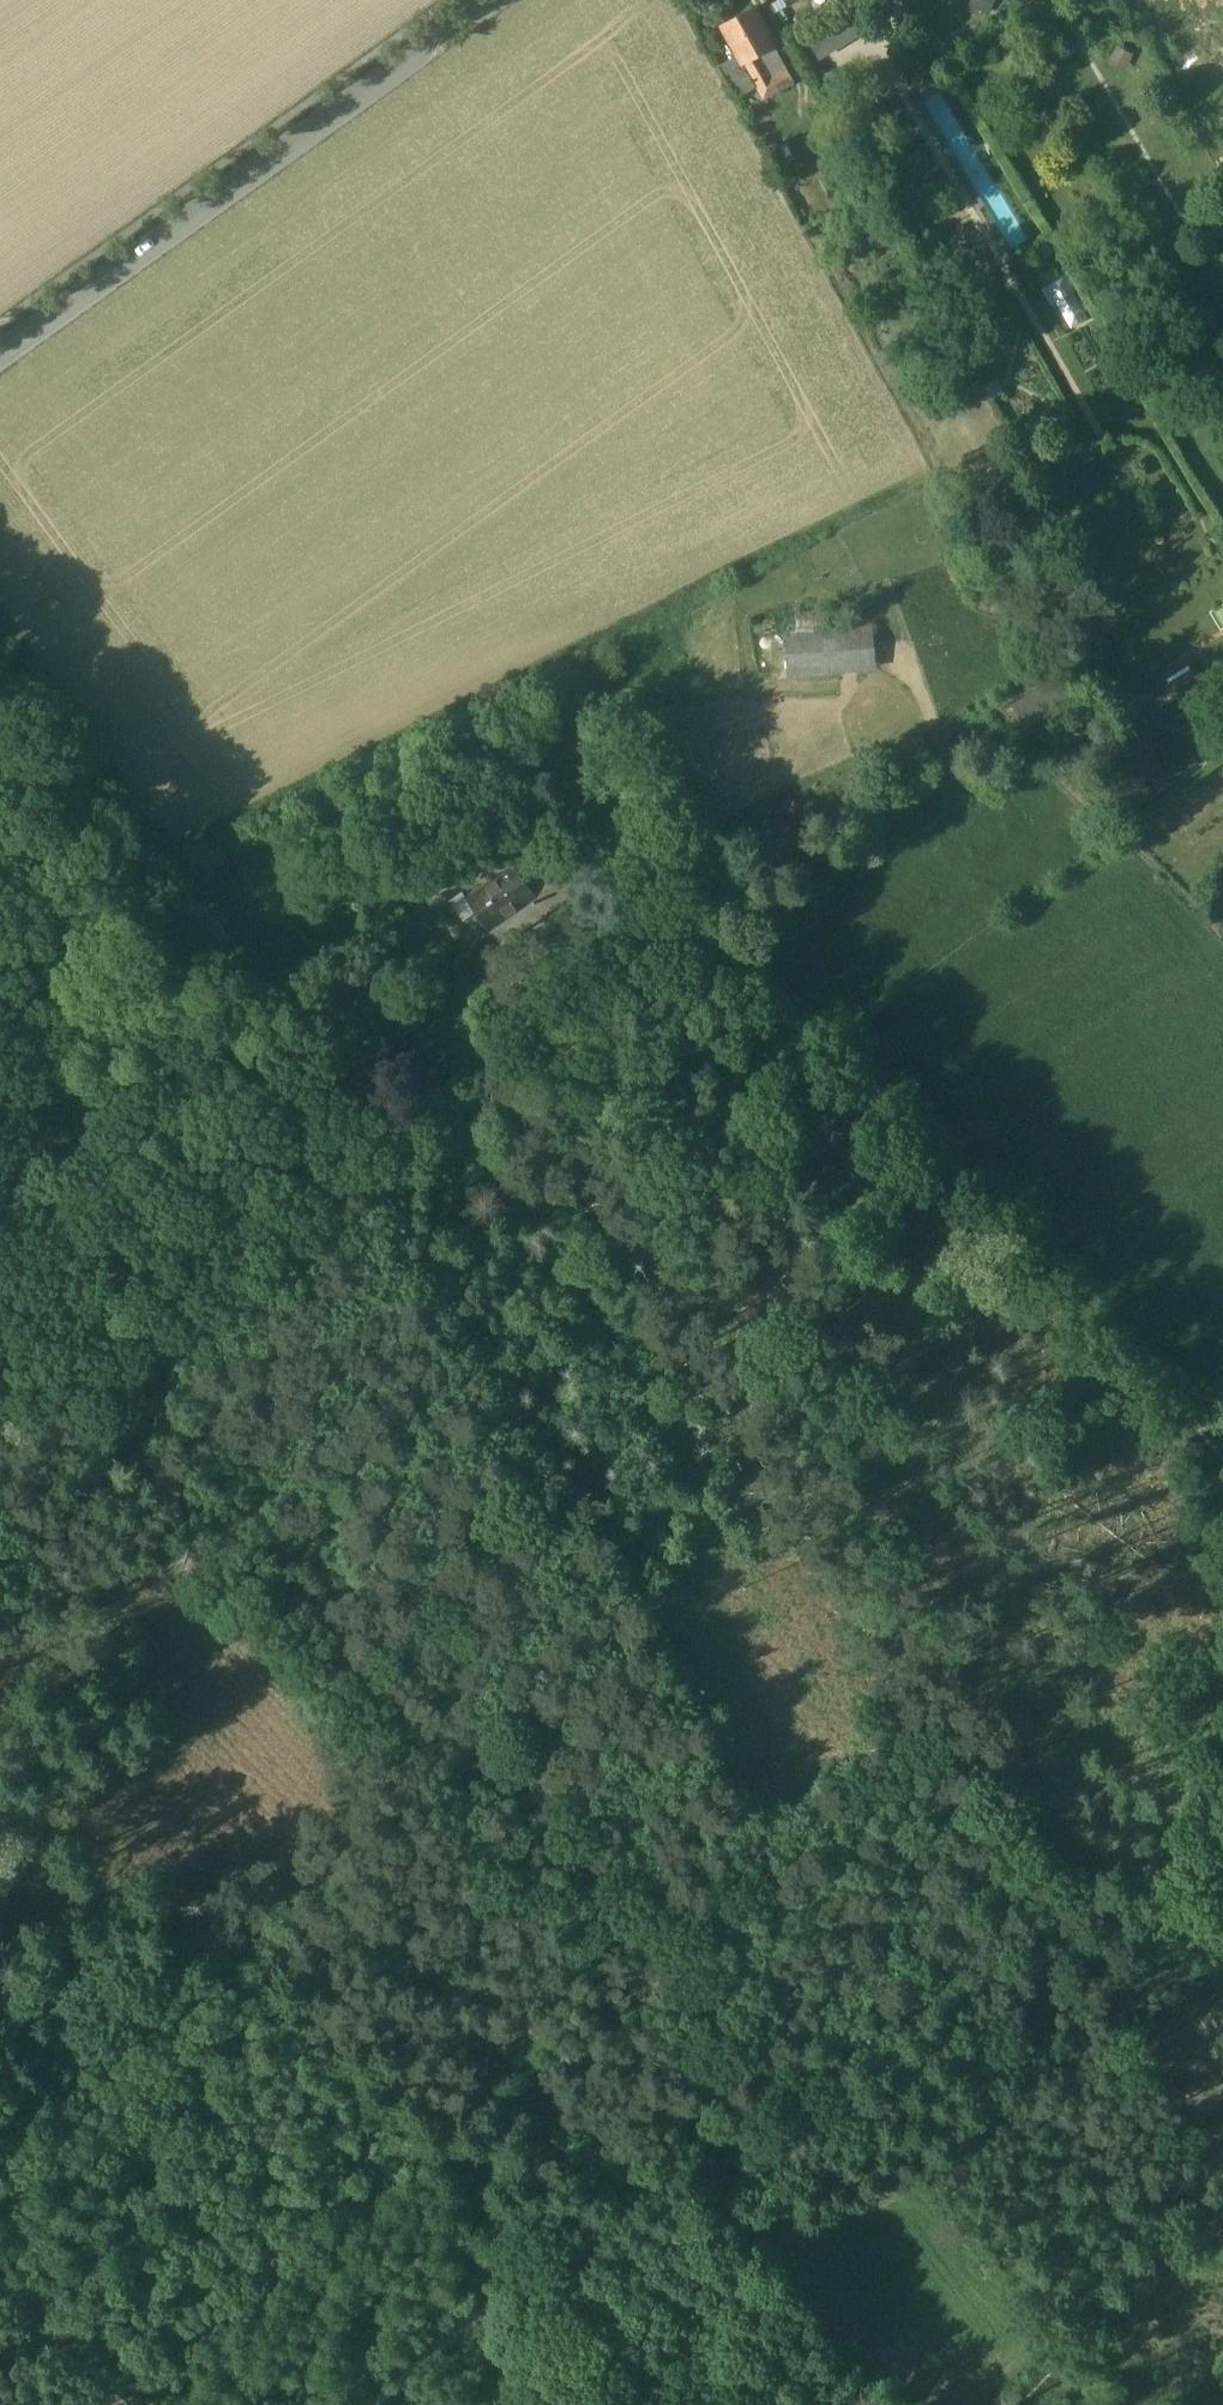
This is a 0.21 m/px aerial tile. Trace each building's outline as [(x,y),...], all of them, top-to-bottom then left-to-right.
[(754,7),(724,24),(745,63),(746,62),(776,47),(754,7)] [(857,34),(844,13),(802,38),(814,60),(857,34)] [(776,47),(746,62),(766,97),(796,81),(777,46),(776,47)] [(1047,285),(1065,326),(1085,316),(1067,276),(1047,285)] [(866,628),(789,635),(792,669),(869,662),(866,628)] [(528,881),(479,914),(501,948),(551,916),(528,881)]
